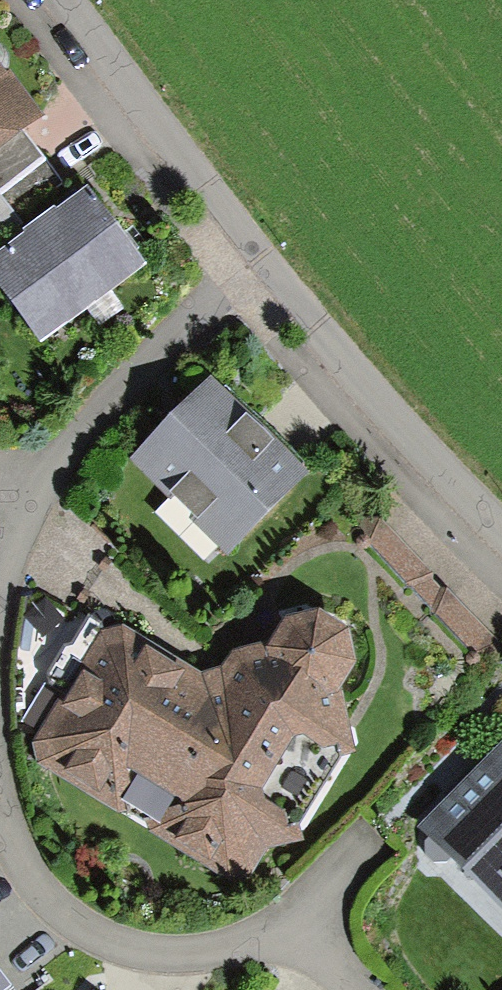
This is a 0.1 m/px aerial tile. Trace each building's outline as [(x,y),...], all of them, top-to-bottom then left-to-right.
[(16,127),(37,111),(0,62),(0,139),(16,127)] [(0,139),(0,222),(9,233),(65,191),(16,127),(0,139)] [(65,191),(9,233),(0,240),(0,282),(36,329),(135,256),(79,181),(65,191)] [(204,370),(119,459),(217,553),(302,464),(204,370)] [(92,629),(28,739),(34,763),(225,879),(245,870),(263,848),(295,839),(293,813),(329,753),(351,747),(333,684),(346,659),(341,623),(308,604),(276,613),(258,640),(224,648),(214,664),(196,670),(115,624),(92,629)] [(435,804),(424,804),(413,811),(409,824),(418,834),(417,850),(425,859),(435,862),(447,855),(501,911),(501,734),(435,804)] [(0,974),(0,989),(12,989),(0,974)]
